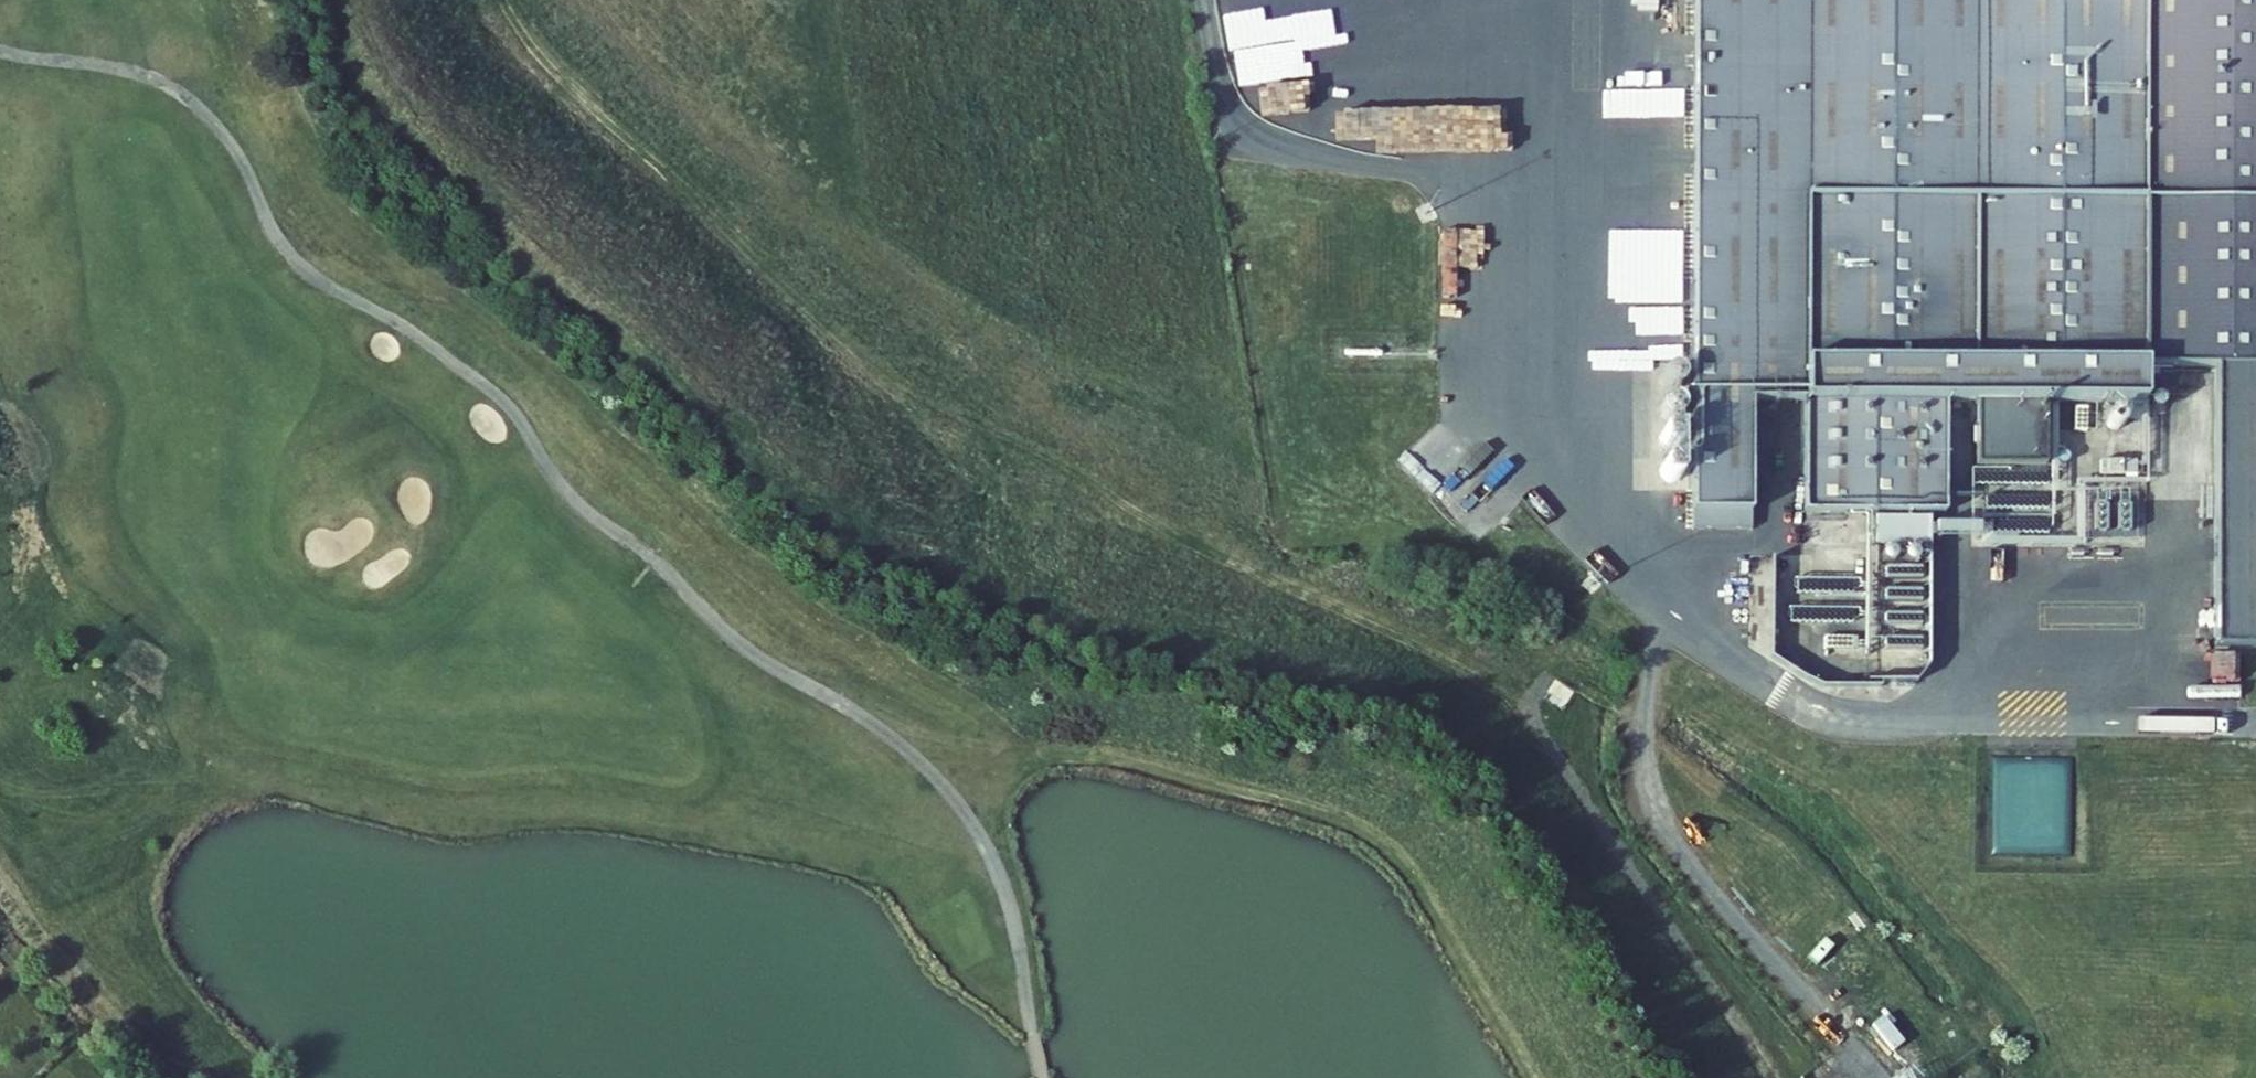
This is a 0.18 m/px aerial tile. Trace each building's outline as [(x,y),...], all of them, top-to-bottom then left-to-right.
[(1691,524),(1748,526),(1749,397),(1802,396),(1804,511),(1946,511),(1944,402),(2144,404),(2143,366),(2144,0),(1692,0),(1691,524)] [(2143,366),(2216,366),(2255,366),(2255,0),(2144,0),(2143,366)] [(2216,366),(2216,651),(2255,651),(2255,366),(2216,366)]
